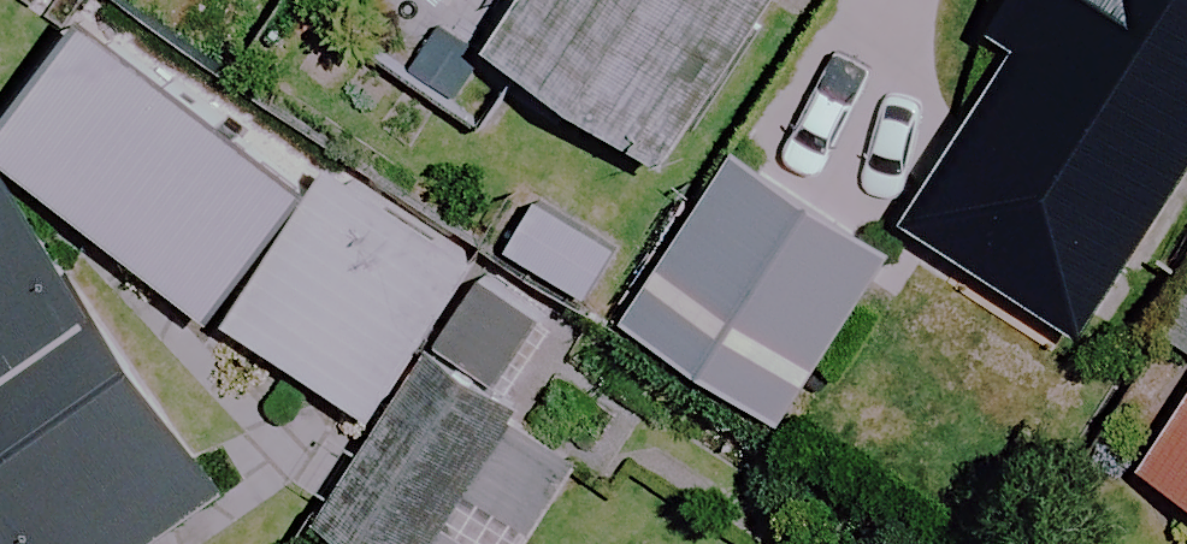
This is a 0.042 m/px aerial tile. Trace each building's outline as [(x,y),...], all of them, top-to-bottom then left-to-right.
[(499,50),(664,163),(775,0),(533,0),(499,50)] [(1009,34),(1035,50),(922,222),(1101,340),(1186,209),(1186,0),(1032,0),(1009,34)] [(214,316),(312,185),(98,25),(1,156),(214,316)] [(312,185),(214,316),(366,428),(482,272),(331,159),(312,185)] [(897,269),(739,164),(632,326),(791,430),(897,269)] [(247,504),(224,475),(0,192),(0,543),(196,543),(247,504)] [(634,262),(545,197),(502,255),(590,321),(634,262)] [(489,277),(330,523),(363,543),(549,543),(601,463),(505,400),(556,321),(489,277)] [(1155,471),(1186,492),(1186,422),(1155,471)]
